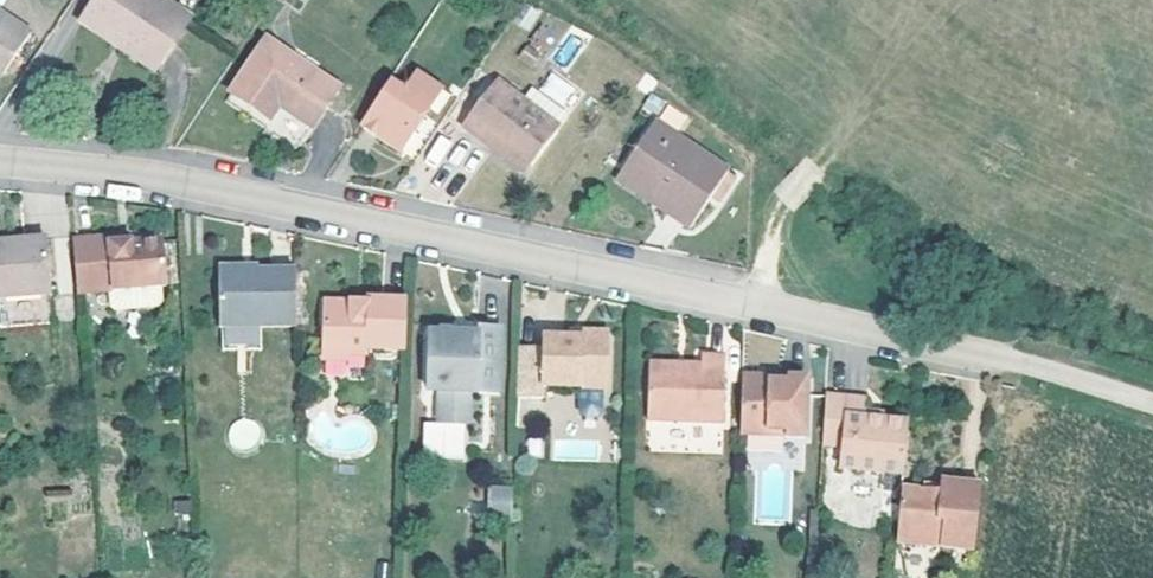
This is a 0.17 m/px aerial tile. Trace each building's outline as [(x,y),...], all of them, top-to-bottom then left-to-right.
[(116,40),(157,67),(188,21),(157,0),(95,0),(79,24),(112,45),(116,40)] [(1,75),(29,35),(0,15),(0,73),(1,75)] [(532,65),(557,41),(544,27),(519,51),(532,65)] [(267,121),(277,107),(307,128),(334,90),(266,42),(229,94),(267,121)] [(389,83),(360,124),(395,150),(439,88),(413,70),(399,88),(389,83)] [(549,73),(539,91),(567,107),(578,89),(549,73)] [(455,126),(475,140),(480,132),(520,161),(548,121),(513,96),(488,78),(455,126)] [(522,84),(513,96),(548,121),(556,109),(522,84)] [(648,95),(641,106),(649,111),(656,101),(648,95)] [(651,122),(620,168),(664,199),(657,210),(685,229),(705,200),(721,175),(723,173),(651,122)] [(480,132),(475,140),(514,168),(520,161),(480,132)] [(664,199),(620,168),(612,180),(657,210),(664,199)] [(721,175),(705,200),(714,205),(730,182),(721,175)] [(0,230),(0,286),(37,284),(33,227),(0,230)] [(154,228),(122,229),(123,236),(103,237),(103,230),(60,232),(65,288),(102,286),(156,283),(154,228)] [(122,229),(103,230),(103,237),(123,236),(122,229)] [(250,276),(249,270),(250,266),(212,265),(212,275),(250,276)] [(251,326),(287,325),(286,271),(249,270),(250,276),(212,275),(212,326),(215,326),(251,326)] [(157,299),(156,283),(102,286),(103,303),(109,309),(150,307),(157,299)] [(342,311),(317,310),(315,359),(340,360),(340,354),(357,354),(357,348),(396,349),(398,302),(359,301),(359,306),(343,305),(342,311)] [(251,326),(215,326),(215,349),(252,348),(251,326)] [(430,393),(429,422),(460,424),(461,393),(489,395),(492,329),(469,328),(469,334),(420,333),(418,392),(430,393)] [(560,330),(559,340),(574,342),(582,332),(560,330)] [(574,342),(559,340),(536,338),(535,350),(512,348),(508,399),(533,401),(534,389),(596,392),(598,339),(592,332),(582,332),(574,342)] [(691,376),(638,374),(636,423),(713,426),(715,360),(692,359),(691,369),(691,376)] [(691,376),(691,369),(638,367),(638,374),(691,376)] [(799,380),(734,378),(732,435),(797,438),(799,380)] [(895,469),(900,416),(874,413),(854,411),(855,404),(856,394),(815,389),(812,439),(832,442),(830,462),(895,469)] [(875,406),(855,404),(854,411),(874,413),(875,406)] [(370,430),(313,413),(306,436),(363,453),(370,430)] [(259,444),(253,417),(227,423),(234,450),(259,444)] [(460,424),(429,422),(418,422),(417,457),(459,459),(460,424)] [(963,546),(971,479),(933,474),(932,482),(932,487),(917,486),(893,483),(888,537),(963,546)] [(507,516),(523,517),(524,488),(508,488),(507,516)] [(478,520),(503,522),(504,492),(480,491),(478,520)]
